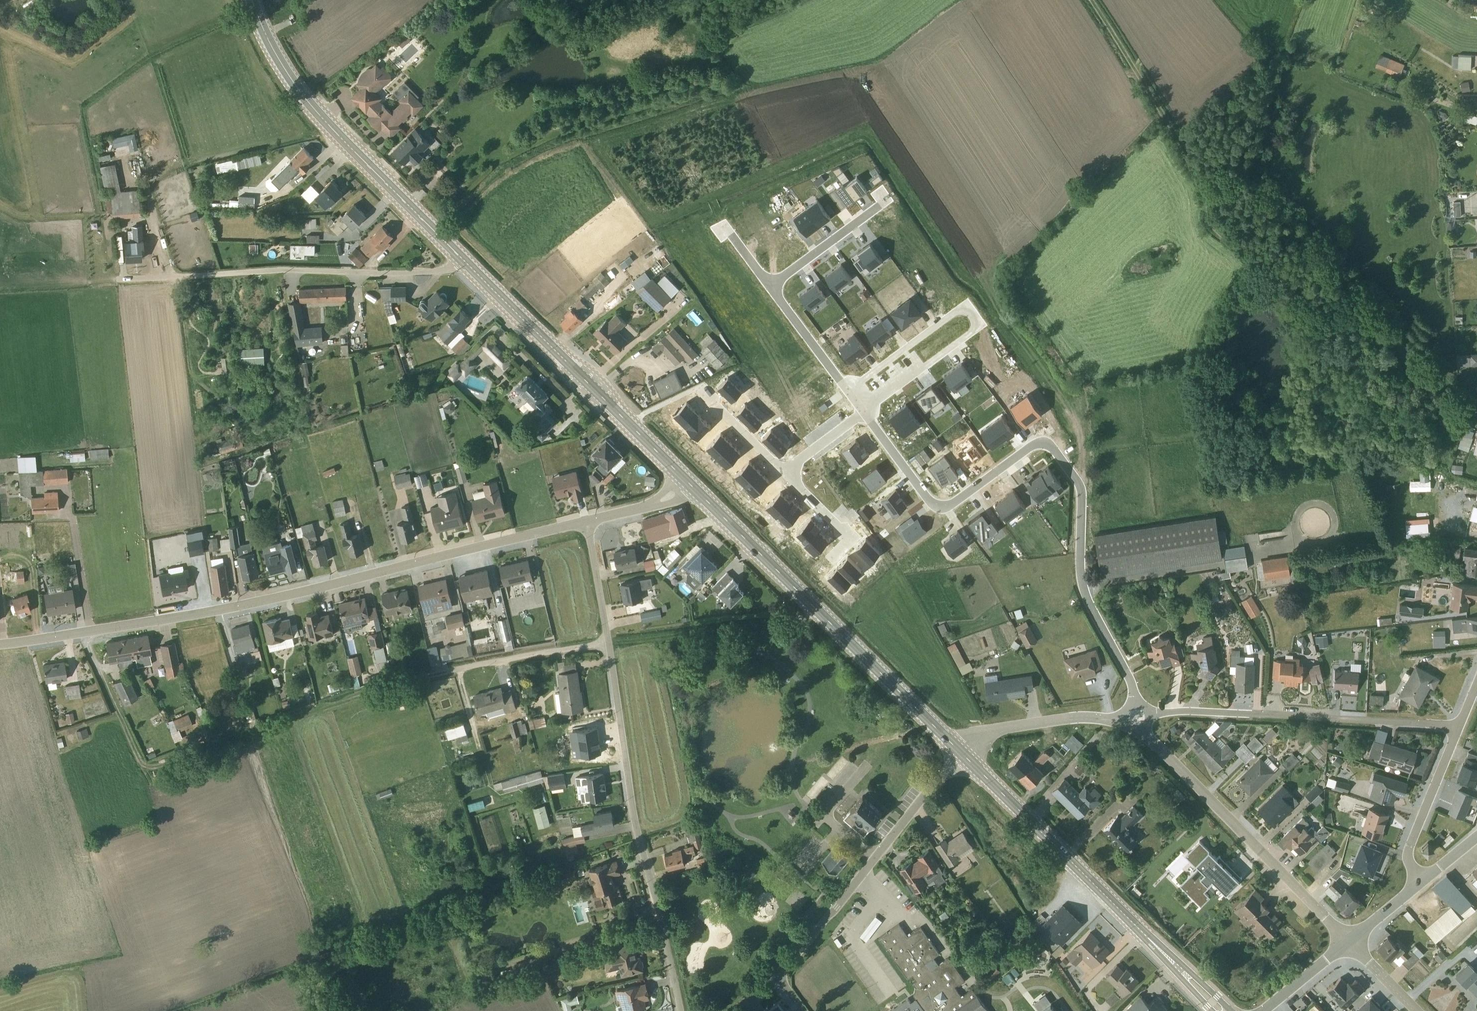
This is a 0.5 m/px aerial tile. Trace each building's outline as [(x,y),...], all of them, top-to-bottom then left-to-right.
[(404,47),(412,39),(405,32),(397,40),(404,47)] [(1457,68),(1470,69),(1470,56),(1451,55),(1451,67),(1457,67),(1457,68)] [(1407,66),(1382,56),(1378,68),(1402,78),(1407,66)] [(413,115),(424,105),(417,98),(419,96),(404,82),(393,93),(399,99),(398,100),(400,102),(391,112),(380,100),(382,97),(376,91),(382,85),(385,85),(387,84),(390,80),(391,79),(391,75),(383,66),(380,67),(376,63),(372,67),(367,68),(363,71),(361,74),(359,79),(355,83),(363,91),(356,98),(360,103),(359,105),(370,116),(368,118),(379,130),(381,128),(390,136),(400,127),(398,124),(402,121),(403,122),(408,117),(407,116),(410,112),(413,115)] [(1460,82),(1462,91),(1469,90),(1467,81),(1460,82)] [(1466,112),(1463,119),(1476,124),(1476,116),(1466,112)] [(393,151),(404,162),(410,156),(416,162),(422,155),(421,154),(430,144),(415,129),(393,151)] [(272,183),(275,186),(277,184),(280,187),(286,181),(288,183),(292,178),(294,180),(309,166),(307,163),(313,157),(303,148),(272,179),(274,181),(272,183)] [(262,164),(262,163),(259,153),(235,158),(236,163),(239,163),(240,168),(262,164)] [(112,218),(140,217),(139,190),(120,190),(114,163),(100,166),(106,194),(107,213),(112,213),(112,218)] [(856,175),(843,185),(854,199),(867,189),(856,175)] [(311,184),(301,194),(309,202),(314,198),(325,208),(342,192),(331,181),(320,192),(311,184)] [(847,204),(854,199),(843,185),(842,183),(829,192),(840,208),(847,203),(847,204)] [(817,199),(806,207),(819,225),(830,216),(817,199)] [(268,205),(257,210),(259,216),(282,206),(280,201),(269,206),(268,205)] [(327,223),(329,225),(328,226),(337,235),(349,224),(353,228),(365,215),(354,204),(342,216),(340,214),(333,221),(331,219),(327,223)] [(806,234),(819,225),(806,207),(793,216),(806,234)] [(316,218),(305,219),(305,228),(316,227),(316,218)] [(142,250),(141,226),(131,226),(131,229),(127,230),(128,240),(124,241),(125,260),(140,259),(139,251),(142,250)] [(361,248),(370,256),(380,246),(383,249),(389,243),(387,241),(392,235),(382,226),(361,248)] [(851,256),(864,274),(883,260),(870,243),(863,248),(863,247),(851,256)] [(355,247),(348,254),(360,266),(367,259),(355,247)] [(851,277),(841,263),(825,275),(835,289),(851,277)] [(603,274),(582,296),(586,300),(599,288),(601,290),(610,281),(603,274)] [(651,277),(636,290),(657,311),(678,289),(664,275),(656,283),(651,277)] [(815,282),(799,294),(809,308),(825,296),(815,282)] [(379,287),(387,315),(394,313),(392,307),(391,301),(406,300),(405,286),(379,287)] [(346,301),(346,287),(298,290),(297,302),(346,301)] [(421,305),(418,307),(431,319),(448,303),(445,300),(446,298),(446,295),(444,293),(442,293),(440,294),(437,291),(426,301),(423,300),(421,300),(421,301),(420,301),(420,302),(420,303),(421,305)] [(914,318),(921,312),(910,298),(891,311),(902,326),(909,321),(910,322),(914,318)] [(588,309),(580,299),(565,314),(566,316),(561,322),(569,331),(582,318),(580,316),(588,309)] [(289,303),(294,334),(296,346),(323,344),(321,326),(302,328),(299,313),(298,302),(289,303)] [(470,318),(460,308),(439,329),(434,331),(458,355),(463,353),(471,346),(462,337),(464,336),(460,332),(466,325),(464,324),(470,318)] [(626,323),(616,313),(608,321),(606,320),(593,333),(614,354),(627,341),(618,331),(626,323)] [(881,319),(865,330),(877,346),(885,340),(884,338),(891,333),(881,319)] [(656,343),(651,347),(659,356),(663,352),(675,366),(684,358),(688,363),(697,355),(674,329),(656,344),(656,343)] [(861,358),(868,353),(853,334),(847,338),(849,340),(838,348),(850,363),(860,356),(861,358)] [(700,351),(716,368),(728,357),(707,335),(699,342),(704,348),(700,351)] [(494,345),(495,343),(488,336),(460,363),(458,362),(457,364),(455,362),(444,373),(453,382),(461,374),(465,377),(478,364),(474,359),(483,350),(504,370),(511,363),(509,361),(511,359),(503,350),(501,352),(494,345)] [(348,354),(348,345),(340,345),(341,355),(348,354)] [(240,365),(264,364),(263,348),(239,350),(240,365)] [(309,373),(307,362),(301,363),(304,386),(309,385),(307,374),(309,373)] [(972,378),(961,363),(943,376),(954,391),(972,378)] [(222,366),(223,376),(231,375),(230,364),(222,366)] [(653,381),(660,397),(682,387),(674,371),(653,381)] [(542,441),(549,434),(547,431),(555,422),(546,413),(550,409),(550,407),(547,404),(545,404),(542,401),(547,395),(527,375),(515,387),(535,407),(531,411),(530,414),(537,421),(534,424),(539,430),(535,434),(542,441)] [(728,377),(718,387),(732,400),(741,391),(728,377)] [(931,385),(915,397),(925,410),(929,407),(933,413),(945,405),(931,385)] [(1024,426),(1041,413),(1027,394),(1010,407),(1024,426)] [(698,414),(686,402),(678,410),(677,409),(672,414),(686,427),(698,414)] [(745,404),(736,413),(753,430),(762,421),(745,404)] [(905,404),(889,416),(903,436),(919,424),(905,404)] [(686,427),(698,439),(710,426),(698,414),(686,427)] [(1001,416),(980,431),(992,447),(1006,437),(1007,439),(1014,434),(1001,416)] [(770,430),(762,438),(779,455),(787,446),(770,430)] [(730,443),(720,433),(706,447),(716,457),(730,443)] [(1472,439),(1462,435),(1457,448),(1467,452),(1472,439)] [(614,443),(609,439),(608,439),(607,440),(606,439),(591,453),(601,463),(589,475),(591,486),(593,485),(597,481),(598,482),(610,469),(614,473),(625,462),(619,456),(622,454),(613,445),(614,443)] [(847,457),(853,465),(869,454),(863,447),(861,448),(855,439),(839,451),(845,459),(847,457)] [(716,457),(726,467),(740,453),(730,443),(716,457)] [(31,513),(58,512),(57,492),(43,493),(44,497),(31,497),(30,485),(68,483),(66,468),(36,471),(35,456),(16,457),(19,494),(30,498),(31,513)] [(942,487),(958,475),(944,456),(927,468),(942,487)] [(382,460),(374,462),(376,471),(384,469),(382,460)] [(759,471),(749,461),(734,475),(745,485),(759,471)] [(1462,466),(1451,465),(1450,469),(1451,472),(1454,473),(1461,474),(1462,466)] [(455,468),(459,483),(467,481),(463,466),(455,468)] [(860,477),(871,491),(887,480),(876,466),(860,477)] [(1032,475),(1024,481),(1040,503),(1046,499),(1044,496),(1052,490),(1055,495),(1063,489),(1060,484),(1061,484),(1048,466),(1039,472),(1040,473),(1034,477),(1032,475)] [(327,480),(339,475),(336,468),(324,473),(327,480)] [(1419,471),(1420,482),(1429,481),(1428,470),(1419,471)] [(576,471),(552,477),(557,496),(573,493),(575,500),(582,498),(576,471)] [(606,482),(614,475),(610,471),(603,478),(606,482)] [(745,485),(754,495),(768,481),(759,471),(745,485)] [(394,476),(397,488),(398,488),(398,489),(402,488),(402,487),(412,484),(409,473),(405,474),(405,473),(394,476)] [(425,473),(413,477),(417,487),(428,484),(425,473)] [(504,514),(496,480),(482,484),(484,490),(473,493),(474,499),(472,500),(477,521),(504,514)] [(1025,507),(1013,489),(992,504),(1004,522),(1025,507)] [(906,506),(895,490),(881,500),(893,516),(906,506)] [(463,525),(455,492),(436,496),(439,505),(430,508),(436,531),(463,525)] [(789,501),(780,492),(766,506),(775,516),(789,501)] [(343,499),(332,502),(335,517),(346,515),(343,499)] [(778,515),(788,524),(802,510),(792,499),(789,501),(775,516),(776,517),(778,515)] [(397,523),(402,541),(414,537),(412,529),(415,529),(408,505),(400,508),(404,521),(397,523)] [(643,521),(650,542),(674,534),(673,531),(678,530),(679,532),(682,531),(681,529),(687,527),(681,508),(643,521)] [(980,514),(968,523),(982,542),(998,530),(988,516),(984,519),(980,514)] [(1098,565),(1093,566),(1094,573),(1099,572),(1100,579),(1101,578),(1222,559),(1219,544),(1225,543),(1226,543),(1224,530),(1217,531),(1215,516),(1095,535),(1094,535),(1098,565)] [(821,528),(810,518),(796,532),(806,542),(804,544),(805,545),(819,531),(821,528)] [(913,541),(926,531),(917,519),(905,528),(913,541)] [(350,554),(363,551),(359,533),(352,535),(348,522),(340,524),(343,537),(345,547),(348,546),(350,554)] [(314,564),(327,560),(323,544),(316,546),(315,540),(317,539),(315,530),(314,530),(312,523),(301,526),(301,527),(295,528),(297,537),(303,536),(309,557),(312,556),(314,564)] [(240,545),(237,526),(229,527),(231,547),(240,545)] [(1283,530),(1258,534),(1259,543),(1284,538),(1283,530)] [(185,535),(189,556),(204,553),(202,538),(204,538),(202,531),(185,535)] [(805,545),(814,554),(828,540),(819,531),(805,545)] [(953,556),(967,545),(957,531),(949,536),(950,537),(943,542),(953,556)] [(217,538),(208,539),(209,551),(218,549),(217,538)] [(865,538),(855,548),(870,562),(879,552),(865,538)] [(220,540),(222,551),(230,550),(229,539),(220,540)] [(281,542),(264,546),(271,572),(287,568),(288,571),(297,568),(290,544),(282,546),(281,542)] [(661,553),(672,549),(670,543),(659,547),(661,553)] [(701,547),(701,548),(696,544),(685,555),(689,558),(682,565),(688,572),(687,574),(686,580),(694,588),(716,566),(706,555),(708,553),(701,547)] [(641,545),(638,552),(645,555),(648,548),(641,545)] [(1222,550),(1225,571),(1247,567),(1244,547),(1222,550)] [(1459,549),(1443,547),(1442,556),(1458,558),(1459,549)] [(1463,548),(1462,558),(1464,559),(1462,572),(1476,574),(1476,550),(1463,548)] [(637,564),(634,549),(615,552),(616,560),(610,561),(612,569),(637,564)] [(657,568),(663,574),(681,556),(674,549),(661,562),(657,550),(653,551),(655,559),(653,559),(653,560),(656,569),(657,568)] [(239,556),(244,579),(258,576),(253,553),(239,556)] [(1262,561),(1256,562),(1258,579),(1264,578),(1265,579),(1289,576),(1292,591),(1301,590),(1294,557),(1287,558),(1286,556),(1262,559),(1262,561)] [(847,557),(837,567),(851,581),(861,571),(847,557)] [(646,572),(656,569),(653,559),(643,562),(646,572)] [(500,567),(505,585),(532,579),(527,560),(500,567)] [(76,574),(74,563),(67,564),(68,575),(76,574)] [(224,564),(211,566),(215,594),(229,592),(224,564)] [(3,574),(4,581),(10,580),(10,584),(24,582),(23,571),(22,571),(21,565),(13,566),(14,571),(9,572),(9,573),(3,574)] [(837,567),(827,577),(842,591),(851,581),(837,567)] [(159,574),(163,595),(171,593),(170,591),(187,588),(185,580),(189,579),(187,568),(182,569),(182,571),(169,574),(168,572),(159,574)] [(460,576),(465,601),(492,594),(486,570),(460,576)] [(1220,579),(1230,577),(1229,570),(1216,572),(1220,579)] [(712,578),(696,595),(702,600),(706,596),(706,597),(714,589),(731,605),(735,601),(741,601),(741,595),(743,593),(736,586),(738,583),(727,572),(717,583),(712,578)] [(621,584),(625,603),(643,599),(641,589),(652,587),(650,578),(621,584)] [(418,585),(425,614),(452,608),(445,579),(418,585)] [(62,582),(47,585),(48,592),(45,593),(47,613),(74,609),(71,588),(63,589),(62,582)] [(1449,607),(1467,609),(1467,608),(1468,607),(1469,603),(1468,602),(1468,600),(1472,597),(1476,598),(1476,586),(1452,583),(1449,607)] [(393,612),(394,614),(412,610),(407,590),(406,590),(405,589),(400,590),(400,592),(399,592),(398,590),(382,594),(387,614),(393,612)] [(26,593),(11,598),(11,599),(0,603),(0,605),(5,619),(30,611),(27,603),(29,603),(26,593)] [(1260,612),(1251,596),(1241,602),(1250,618),(1260,612)] [(339,604),(346,631),(348,633),(352,632),(354,629),(354,627),(361,625),(361,623),(370,621),(370,619),(378,617),(375,606),(367,608),(364,598),(339,604)] [(1023,616),(1020,609),(1014,611),(1016,619),(1023,616)] [(316,612),(307,614),(308,619),(305,620),(309,639),(324,635),(325,637),(333,635),(328,614),(317,617),(316,612)] [(464,624),(461,612),(446,616),(449,627),(464,624)] [(1391,624),(1391,617),(1371,619),(1372,626),(1391,624)] [(1451,620),(1453,632),(1476,630),(1476,617),(1451,620)] [(270,651),(294,645),(292,637),(299,635),(296,623),(290,625),(289,619),(281,621),(280,618),(263,622),(270,651)] [(506,618),(498,620),(504,641),(503,641),(505,650),(513,648),(511,639),(506,618)] [(1026,621),(1015,627),(1018,632),(1017,632),(1026,647),(1037,641),(1029,626),(1028,626),(1026,621)] [(948,634),(943,624),(937,626),(942,637),(948,634)] [(249,625),(231,630),(235,644),(233,645),(235,654),(244,651),(245,653),(247,652),(247,651),(252,649),(253,652),(251,653),(253,661),(261,659),(257,644),(254,644),(249,625)] [(440,625),(428,627),(431,638),(442,635),(440,625)] [(1391,639),(1397,638),(1396,626),(1385,628),(1385,632),(1390,632),(1391,639)] [(381,630),(367,633),(371,648),(374,648),(377,662),(386,660),(383,646),(384,645),(381,630)] [(1444,631),(1433,631),(1433,646),(1444,646),(1444,631)] [(137,667),(151,664),(149,655),(150,654),(147,635),(127,639),(131,660),(135,659),(137,667)] [(1156,640),(1150,641),(1153,649),(1147,651),(1149,660),(1156,658),(1158,660),(1160,667),(1172,664),(1173,666),(1180,664),(1173,643),(1171,643),(1169,636),(1163,638),(1159,636),(1156,640)] [(1211,636),(1202,637),(1203,642),(1196,643),(1197,652),(1190,653),(1190,654),(1193,664),(1198,663),(1203,667),(1200,671),(1210,679),(1218,668),(1213,664),(1216,659),(1215,649),(1213,649),(1211,636)] [(1306,642),(1303,636),(1297,638),(1296,643),(1298,646),(1301,647),(1304,647),(1306,642)] [(119,668),(132,665),(131,660),(127,639),(106,643),(109,663),(118,662),(119,668)] [(464,657),(472,655),(468,640),(466,640),(466,642),(451,646),(449,644),(447,644),(445,645),(445,647),(437,649),(440,661),(463,655),(463,656),(464,657)] [(1014,640),(1010,645),(1016,649),(1020,644),(1014,640)] [(385,643),(387,653),(393,652),(391,641),(385,643)] [(174,642),(160,645),(167,679),(180,676),(174,642)] [(954,643),(947,647),(962,675),(973,669),(969,662),(965,664),(954,643)] [(1063,659),(1067,671),(1070,670),(1072,676),(1081,673),(1083,678),(1096,674),(1094,669),(1101,667),(1096,649),(1063,659)] [(1239,650),(1231,650),(1231,656),(1230,656),(1229,674),(1236,674),(1235,690),(1252,690),(1253,664),(1252,664),(1252,656),(1239,656),(1239,650)] [(1273,660),(1272,678),(1288,679),(1288,685),(1297,685),(1297,680),(1310,680),(1310,676),(1312,683),(1322,681),(1318,663),(1308,665),(1299,664),(1299,658),(1292,658),(1292,656),(1285,655),(1285,661),(1273,660)] [(357,656),(348,658),(354,688),(360,687),(357,675),(362,674),(357,656)] [(579,692),(576,672),(575,663),(565,664),(565,661),(557,662),(558,665),(561,693),(555,694),(557,712),(582,709),(581,697),(578,697),(577,693),(579,692)] [(63,662),(43,665),(46,682),(47,682),(48,689),(56,688),(55,681),(66,679),(63,662)] [(1341,671),(1334,670),(1333,687),(1348,688),(1348,692),(1356,693),(1358,672),(1360,672),(1360,664),(1350,663),(1350,669),(1341,669),(1341,671)] [(235,678),(247,675),(245,667),(242,668),(242,666),(240,666),(239,664),(232,666),(235,678)] [(1433,687),(1438,679),(1414,665),(1410,674),(1405,671),(1401,678),(1406,682),(1399,696),(1418,706),(1430,686),(1433,687)] [(369,678),(370,683),(380,679),(378,674),(369,678)] [(985,676),(988,700),(1025,695),(1024,690),(1032,688),(1030,675),(997,680),(996,674),(985,676)] [(138,698),(127,676),(113,683),(123,704),(138,698)] [(280,685),(278,677),(272,679),(274,687),(280,685)] [(337,682),(328,684),(330,692),(339,689),(337,682)] [(80,697),(78,684),(65,686),(67,699),(80,697)] [(500,688),(474,696),(479,713),(486,712),(488,717),(515,709),(510,691),(502,693),(500,688)] [(1383,695),(1369,694),(1369,704),(1382,705),(1383,695)] [(104,711),(102,703),(92,706),(94,714),(104,711)] [(255,719),(251,703),(243,705),(248,721),(255,719)] [(72,712),(65,714),(67,724),(74,722),(72,712)] [(191,712),(165,723),(168,731),(169,731),(170,733),(176,730),(177,732),(196,724),(191,712)] [(544,717),(528,721),(531,730),(546,725),(544,717)] [(462,720),(444,726),(448,739),(456,737),(458,742),(468,739),(462,720)] [(512,737),(527,733),(524,723),(522,724),(521,720),(508,724),(512,737)] [(1181,737),(1198,754),(1215,738),(1211,733),(1212,732),(1217,736),(1229,725),(1229,723),(1230,723),(1232,722),(1223,722),(1219,726),(1214,721),(1203,732),(1194,732),(1191,736),(1187,732),(1185,732),(1181,735),(1181,737)] [(200,725),(205,739),(212,736),(207,722),(200,725)] [(1234,727),(1234,724),(1229,723),(1229,725),(1222,731),(1222,734),(1225,736),(1227,736),(1229,734),(1229,728),(1231,726),(1234,727)] [(75,731),(78,740),(88,736),(86,728),(75,731)] [(1060,747),(1066,753),(1075,744),(1074,743),(1077,739),(1074,736),(1070,739),(1069,738),(1060,747)] [(1245,763),(1266,742),(1270,739),(1267,736),(1263,740),(1260,737),(1257,739),(1254,736),(1246,745),(1243,742),(1234,751),(1227,743),(1225,744),(1219,738),(1215,742),(1213,740),(1198,754),(1215,771),(1235,752),(1245,763)] [(55,739),(59,750),(64,748),(60,738),(55,739)] [(1384,743),(1373,740),(1368,756),(1378,759),(1377,761),(1410,771),(1412,764),(1413,764),(1414,761),(1413,760),(1416,753),(1384,743)] [(1049,756),(1044,750),(1019,775),(1030,786),(1043,772),(1038,767),(1049,756)] [(1468,752),(1463,764),(1462,764),(1457,778),(1476,785),(1476,755),(1468,752)] [(1292,753),(1281,764),(1288,770),(1301,757),(1298,755),(1296,757),(1292,753)] [(456,760),(458,764),(473,758),(471,754),(456,760)] [(1260,758),(1237,781),(1250,794),(1277,767),(1267,757),(1263,761),(1260,758)] [(1344,763),(1338,758),(1333,764),(1339,769),(1344,763)] [(1074,770),(1079,775),(1089,763),(1083,759),(1074,770)] [(454,770),(458,782),(466,779),(464,773),(476,769),(474,763),(454,770)] [(540,770),(493,784),(495,790),(498,790),(499,793),(528,785),(528,786),(543,781),(540,770)] [(564,773),(542,777),(546,788),(549,788),(549,789),(566,787),(564,773)] [(1373,782),(1369,796),(1392,803),(1395,794),(1402,796),(1406,783),(1373,773),(1371,782),(1373,782)] [(603,774),(575,778),(576,785),(579,785),(581,801),(592,799),(594,800),(596,800),(598,799),(599,798),(606,797),(605,787),(604,782),(603,774)] [(1092,809),(1100,802),(1096,798),(1101,794),(1094,787),(1089,791),(1086,787),(1085,787),(1084,787),(1078,792),(1065,778),(1051,792),(1066,806),(1078,817),(1079,816),(1089,806),(1092,809)] [(1349,785),(1328,778),(1326,786),(1347,792),(1349,785)] [(1305,795),(1310,801),(1322,790),(1322,788),(1324,786),(1325,782),(1322,779),(1316,784),(1305,795)] [(1258,809),(1274,826),(1293,807),(1298,802),(1291,794),(1283,785),(1258,809)] [(1448,813),(1463,819),(1470,803),(1472,803),(1472,804),(1476,807),(1476,799),(1458,791),(1448,813)] [(881,812),(862,796),(843,817),(863,835),(871,827),(869,826),(881,812)] [(533,808),(538,828),(550,825),(544,805),(533,808)] [(1133,825),(1142,816),(1132,806),(1120,818),(1117,816),(1103,830),(1125,852),(1136,841),(1135,839),(1137,837),(1131,830),(1129,833),(1125,829),(1131,824),(1133,825)] [(791,809),(787,812),(788,816),(792,818),(795,815),(795,812),(791,809)] [(1387,815),(1368,809),(1361,832),(1380,838),(1387,815)] [(515,810),(509,811),(512,823),(518,821),(515,810)] [(614,826),(611,811),(593,814),(594,822),(580,825),(580,826),(572,827),(573,836),(562,839),(564,847),(569,846),(571,855),(578,853),(576,844),(585,841),(584,836),(584,835),(598,833),(597,829),(614,826)] [(1320,842),(1329,832),(1323,825),(1316,832),(1311,827),(1307,830),(1304,827),(1308,824),(1302,818),(1276,843),(1283,850),(1286,846),(1291,851),(1290,851),(1295,856),(1298,853),(1299,854),(1316,838),(1320,842)] [(693,841),(695,848),(701,846),(699,839),(700,839),(701,844),(703,844),(700,829),(698,829),(695,821),(679,826),(681,832),(686,832),(689,842),(693,841)] [(1434,837),(1439,842),(1444,837),(1440,832),(1434,837)] [(944,840),(936,845),(950,865),(972,850),(970,846),(971,846),(962,833),(946,843),(944,840)] [(1439,843),(1444,848),(1454,839),(1449,834),(1439,843)] [(1226,893),(1241,877),(1219,855),(1216,858),(1199,840),(1184,855),(1195,865),(1178,883),(1200,905),(1209,895),(1204,890),(1213,880),(1226,893)] [(1427,842),(1421,848),(1427,854),(1433,848),(1427,842)] [(850,856),(836,843),(821,861),(835,873),(850,856)] [(1307,862),(1317,872),(1332,858),(1330,856),(1335,851),(1327,843),(1307,862)] [(1380,852),(1361,844),(1352,866),(1369,873),(1367,879),(1378,884),(1381,878),(1371,874),(1380,852)] [(664,855),(668,869),(684,865),(683,860),(693,858),(692,854),(695,853),(693,846),(672,851),(672,853),(664,855)] [(943,873),(928,851),(919,857),(920,859),(912,865),(910,863),(901,869),(909,881),(904,885),(914,899),(919,896),(916,891),(933,880),(937,885),(945,880),(941,874),(943,873)] [(705,857),(696,860),(698,867),(708,864),(705,857)] [(597,910),(615,905),(615,902),(623,900),(618,886),(614,887),(611,877),(620,873),(616,861),(589,869),(590,875),(588,878),(589,883),(592,885),(593,885),(595,889),(591,890),(591,891),(597,910)] [(524,866),(527,875),(535,873),(533,864),(524,866)] [(1341,874),(1347,877),(1349,873),(1338,868),(1331,876),(1335,880),(1341,874)] [(561,874),(563,881),(575,878),(573,870),(561,874)] [(1424,929),(1435,942),(1461,919),(1462,921),(1475,909),(1470,904),(1471,903),(1446,875),(1433,887),(1450,906),(1424,929)] [(1335,880),(1324,891),(1341,908),(1343,906),(1349,912),(1358,901),(1345,888),(1344,889),(1335,880)] [(1277,928),(1275,926),(1280,921),(1274,914),(1270,918),(1265,913),(1269,909),(1260,901),(1263,898),(1254,889),(1233,910),(1243,920),(1242,921),(1248,926),(1252,922),(1254,924),(1250,928),(1258,935),(1264,931),(1269,936),(1277,928)] [(916,907),(905,900),(900,906),(912,914),(916,907)] [(1081,924),(1062,905),(1042,926),(1061,944),(1081,924)] [(944,911),(939,916),(943,921),(948,916),(944,911)] [(1414,920),(1407,911),(1403,915),(1410,923),(1414,920)] [(1041,914),(1032,922),(1036,926),(1045,918),(1041,914)] [(866,941),(882,920),(875,915),(859,936),(866,941)] [(850,924),(843,919),(840,923),(847,928),(850,924)] [(972,989),(963,995),(962,995),(960,996),(954,986),(956,985),(958,985),(965,981),(948,957),(939,964),(934,957),(939,953),(920,927),(907,936),(898,923),(878,938),(907,978),(912,975),(916,981),(912,983),(915,986),(913,995),(915,998),(910,1002),(907,998),(889,1010),(924,1010),(927,1010),(940,1010),(942,1010),(945,1010),(987,1010),(972,989)] [(988,928),(981,933),(990,947),(997,942),(988,928)] [(1012,931),(1005,937),(1015,951),(1023,945),(1012,931)] [(1089,933),(1066,956),(1076,965),(1082,958),(1091,967),(1108,951),(1089,933)] [(1387,937),(1377,947),(1390,959),(1391,958),(1399,966),(1402,963),(1408,969),(1423,953),(1414,945),(1407,951),(1396,941),(1394,943),(1387,937)] [(634,972),(642,970),(641,967),(642,965),(641,961),(640,960),(639,957),(635,958),(634,953),(635,952),(632,944),(614,949),(614,950),(602,953),(606,971),(619,968),(621,976),(628,974),(630,975),(633,975),(634,972)] [(1060,945),(1051,954),(1055,958),(1064,949),(1060,945)] [(537,956),(512,965),(515,975),(541,966),(537,956)] [(1068,961),(1064,958),(1059,963),(1063,967),(1068,961)] [(994,964),(983,973),(989,980),(1000,971),(994,964)] [(1116,965),(1105,976),(1117,988),(1116,990),(1122,996),(1138,980),(1126,969),(1123,972),(1116,965)] [(1472,965),(1457,979),(1469,991),(1472,989),(1476,994),(1476,970),(1472,965)] [(1335,999),(1336,998),(1344,1006),(1346,1004),(1352,1010),(1354,1010),(1358,1007),(1351,999),(1363,988),(1355,979),(1349,983),(1348,982),(1346,983),(1340,977),(1333,983),(1333,982),(1326,989),(1335,999)] [(617,999),(619,999),(620,1005),(617,1006),(616,1007),(617,1010),(633,1010),(645,1008),(643,1000),(649,998),(645,983),(635,986),(615,991),(617,999)] [(563,1010),(568,1010),(571,1010),(570,1005),(578,1003),(576,995),(560,999),(563,1010)] [(1166,1010),(1166,1009),(1161,1003),(1163,1001),(1158,995),(1153,1000),(1149,1004),(1139,996),(1126,1009),(1127,1010),(1167,1010),(1166,1010)] [(1378,1006),(1379,1005),(1371,996),(1356,1010),(1382,1010),(1378,1006)]
